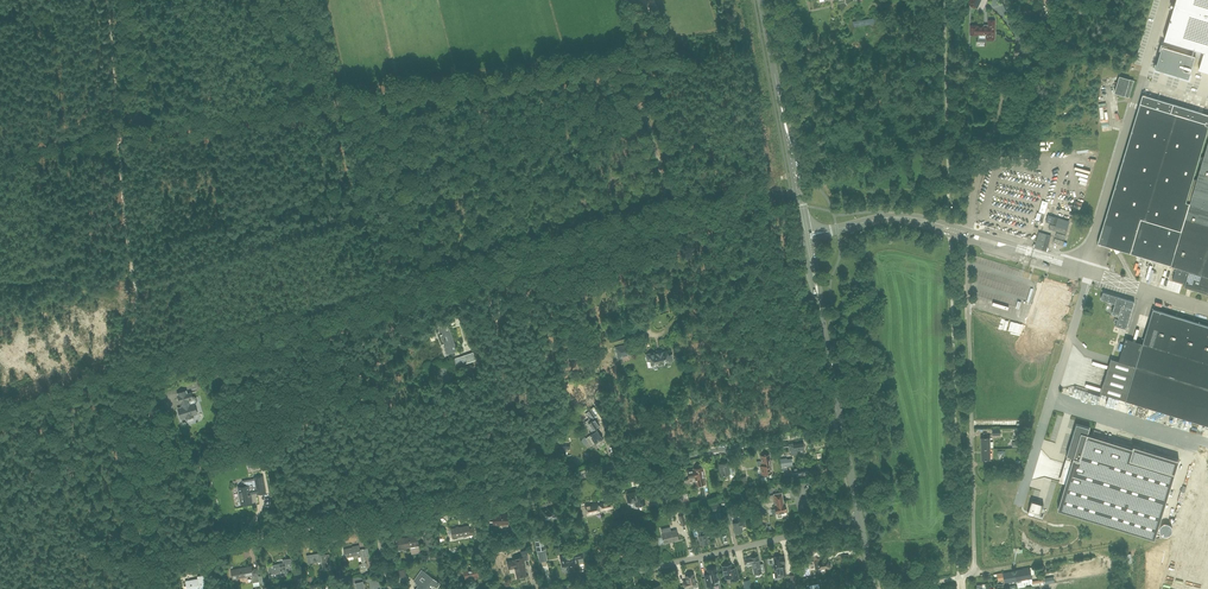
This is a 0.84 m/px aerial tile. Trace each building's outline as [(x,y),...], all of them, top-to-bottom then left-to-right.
[(1164,40),(1203,52),(1198,70),(1207,73),(1207,0),(1176,0),(1164,40)] [(977,26),(969,26),(969,35),(977,35),(977,34),(986,35),(985,39),(994,40),(995,20),(988,20),(988,27),(977,26)] [(1162,45),(1155,68),(1189,78),(1196,55),(1162,45)] [(1120,75),(1114,93),(1129,97),(1134,80),(1120,75)] [(1098,244),(1177,268),(1173,281),(1185,285),(1184,288),(1207,295),(1207,114),(1143,94),(1141,101),(1098,244)] [(1051,235),(1039,231),(1034,247),(1047,251),(1051,235)] [(1067,247),(1069,239),(1059,236),(1057,244),(1067,247)] [(1135,301),(1103,292),(1101,299),(1115,303),(1112,314),(1119,316),(1116,326),(1126,329),(1135,301)] [(1100,393),(1207,426),(1207,325),(1152,308),(1141,342),(1124,337),(1117,361),(1111,359),(1100,393)] [(447,355),(457,352),(450,331),(450,330),(448,323),(440,326),(439,324),(434,326),(435,328),(437,327),(447,355)] [(630,343),(615,347),(618,360),(620,359),(620,357),(631,355),(631,357),(634,356),(630,343)] [(671,360),(673,359),(671,355),(668,356),(667,351),(662,352),(662,351),(658,352),(658,353),(646,356),(648,361),(650,361),(651,364),(657,362),(657,366),(659,366),(659,367),(664,366),(664,365),(666,364),(668,366),(670,366),(671,363),(672,363),(671,360)] [(476,360),(473,352),(450,360),(453,368),(476,360)] [(197,413),(194,404),(196,403),(197,402),(197,401),(196,398),(195,397),(194,396),(193,396),(192,392),(188,393),(187,391),(178,394),(179,397),(178,397),(180,402),(181,405),(182,404),(183,407),(178,409),(181,418),(186,417),(187,419),(193,416),(193,415),(197,413)] [(587,420),(594,430),(603,424),(596,414),(587,420)] [(1058,509),(1155,539),(1179,460),(1133,446),(1133,448),(1088,434),(1090,428),(1077,424),(1067,455),(1074,457),(1066,484),(1058,509)] [(597,431),(590,436),(590,435),(586,438),(591,445),(595,442),(599,447),(603,444),(601,440),(602,440),(603,439),(597,431)] [(245,436),(224,442),(225,446),(247,439),(246,437),(245,436)] [(982,449),(991,449),(990,438),(982,438),(982,449)] [(788,442),(782,443),(783,448),(790,447),(790,448),(792,455),(799,453),(799,449),(804,449),(804,448),(805,447),(804,445),(803,445),(803,442),(793,443),(788,444),(788,442)] [(991,449),(982,449),(982,460),(991,460),(991,453),(991,449)] [(762,461),(757,462),(758,466),(760,466),(762,475),(772,473),(770,464),(770,460),(771,460),(770,455),(769,455),(768,454),(767,454),(766,455),(762,456),(762,461)] [(248,468),(258,466),(257,458),(252,459),(251,455),(246,456),(248,468)] [(787,459),(787,458),(781,459),(782,466),(788,465),(792,465),(791,459),(787,459)] [(731,461),(719,463),(719,464),(721,475),(730,474),(731,476),(734,476),(731,461)] [(807,466),(798,467),(798,466),(795,467),(795,465),(791,466),(792,476),(808,473),(807,466)] [(695,478),(697,485),(705,484),(704,477),(702,467),(701,467),(701,466),(698,467),(698,468),(694,468),(694,469),(687,470),(689,479),(695,478)] [(746,476),(740,477),(742,485),(748,484),(749,484),(747,476),(746,476)] [(255,479),(242,481),(243,487),(239,488),(242,503),(251,501),(251,503),(252,503),(250,494),(257,493),(257,495),(265,494),(263,477),(255,478),(255,479)] [(787,508),(786,508),(783,491),(773,493),(774,495),(766,497),(768,503),(774,502),(776,514),(777,514),(778,517),(782,517),(782,513),(788,512),(787,508)] [(627,494),(629,504),(636,503),(637,508),(646,506),(643,494),(638,495),(637,492),(634,493),(634,492),(627,494)] [(690,503),(687,493),(680,494),(683,505),(690,503)] [(1032,501),(1029,509),(1041,513),(1042,510),(1044,504),(1037,502),(1032,501)] [(602,511),(612,509),(611,502),(607,503),(607,504),(600,505),(600,506),(598,506),(598,504),(592,505),(591,504),(591,505),(586,506),(587,515),(600,513),(599,510),(601,509),(602,511)] [(542,510),(543,518),(557,515),(555,507),(547,508),(547,509),(542,510)] [(728,524),(733,523),(731,516),(730,509),(725,511),(728,524)] [(723,511),(710,515),(711,517),(715,516),(716,521),(725,519),(723,511)] [(493,514),(493,521),(490,521),(490,520),(484,520),(484,531),(490,530),(490,525),(493,525),(493,526),(508,525),(508,514),(499,515),(499,514),(493,514)] [(745,520),(733,523),(735,533),(743,531),(743,527),(746,527),(745,520)] [(466,536),(474,535),(473,529),(469,529),(469,526),(451,529),(453,538),(465,535),(466,536)] [(677,530),(671,531),(670,527),(661,529),(662,534),(663,538),(663,539),(663,540),(664,539),(665,543),(679,540),(677,530)] [(705,527),(692,529),(694,537),(699,536),(701,545),(706,544),(705,541),(708,541),(707,534),(705,527)] [(546,550),(543,532),(534,534),(534,535),(537,552),(546,550)] [(412,554),(420,553),(417,537),(402,540),(402,539),(398,540),(400,550),(407,549),(407,548),(410,547),(412,554)] [(431,537),(424,538),(426,550),(433,549),(431,537)] [(472,544),(474,550),(485,548),(483,541),(472,544)] [(626,548),(625,542),(622,541),(618,542),(617,545),(618,551),(621,552),(625,551),(626,548)] [(359,547),(344,549),(345,558),(361,555),(362,565),(360,565),(360,569),(360,570),(368,568),(367,565),(366,565),(365,565),(365,562),(364,554),(363,550),(363,549),(360,550),(359,547)] [(513,560),(507,562),(508,567),(514,566),(517,578),(518,578),(517,576),(525,575),(526,576),(524,566),(525,566),(524,561),(528,559),(526,550),(521,551),(522,557),(513,559),(513,560)] [(547,560),(545,551),(538,552),(540,562),(547,560)] [(580,569),(577,559),(585,558),(583,551),(575,553),(560,557),(562,567),(568,565),(570,571),(580,569)] [(323,571),(331,570),(329,555),(321,556),(320,553),(306,556),(308,564),(321,562),(323,571)] [(758,555),(743,558),(745,564),(752,563),(754,574),(762,572),(765,571),(763,563),(760,564),(758,555)] [(784,563),(785,563),(785,557),(781,557),(775,557),(776,567),(774,567),(775,578),(786,576),(785,565),(784,566),(784,563)] [(287,571),(292,570),(290,559),(282,560),(283,564),(268,566),(269,575),(281,573),(281,576),(288,575),(287,571)] [(831,567),(831,565),(830,564),(829,563),(828,563),(827,559),(823,559),(816,561),(817,568),(826,566),(827,567),(827,568),(829,568),(830,568),(831,567)] [(479,562),(481,570),(485,569),(484,566),(488,565),(487,563),(484,563),(483,561),(479,562)] [(738,579),(737,572),(733,573),(731,564),(723,566),(725,578),(730,577),(731,581),(738,579)] [(255,583),(259,583),(257,569),(253,570),(252,567),(231,571),(233,580),(253,576),(255,583)] [(714,583),(719,582),(716,567),(707,569),(708,574),(705,575),(707,586),(714,584),(714,583)] [(1030,568),(1015,571),(1017,581),(1017,582),(1032,579),(1031,575),(1030,569),(1030,568)] [(478,576),(479,576),(478,569),(464,572),(466,579),(473,577),(473,579),(478,578),(478,576)] [(417,588),(430,588),(433,585),(437,588),(440,583),(422,570),(414,581),(416,583),(416,584),(419,586),(417,588)] [(1012,571),(994,574),(994,576),(998,576),(1004,575),(1004,579),(1005,583),(1010,582),(1014,582),(1017,581),(1015,571),(1012,571)] [(692,574),(690,574),(689,575),(686,576),(687,581),(684,582),(686,588),(693,588),(698,588),(697,583),(696,583),(694,574),(693,574),(692,574)] [(203,576),(198,577),(198,579),(186,581),(187,588),(206,588),(203,576)]
